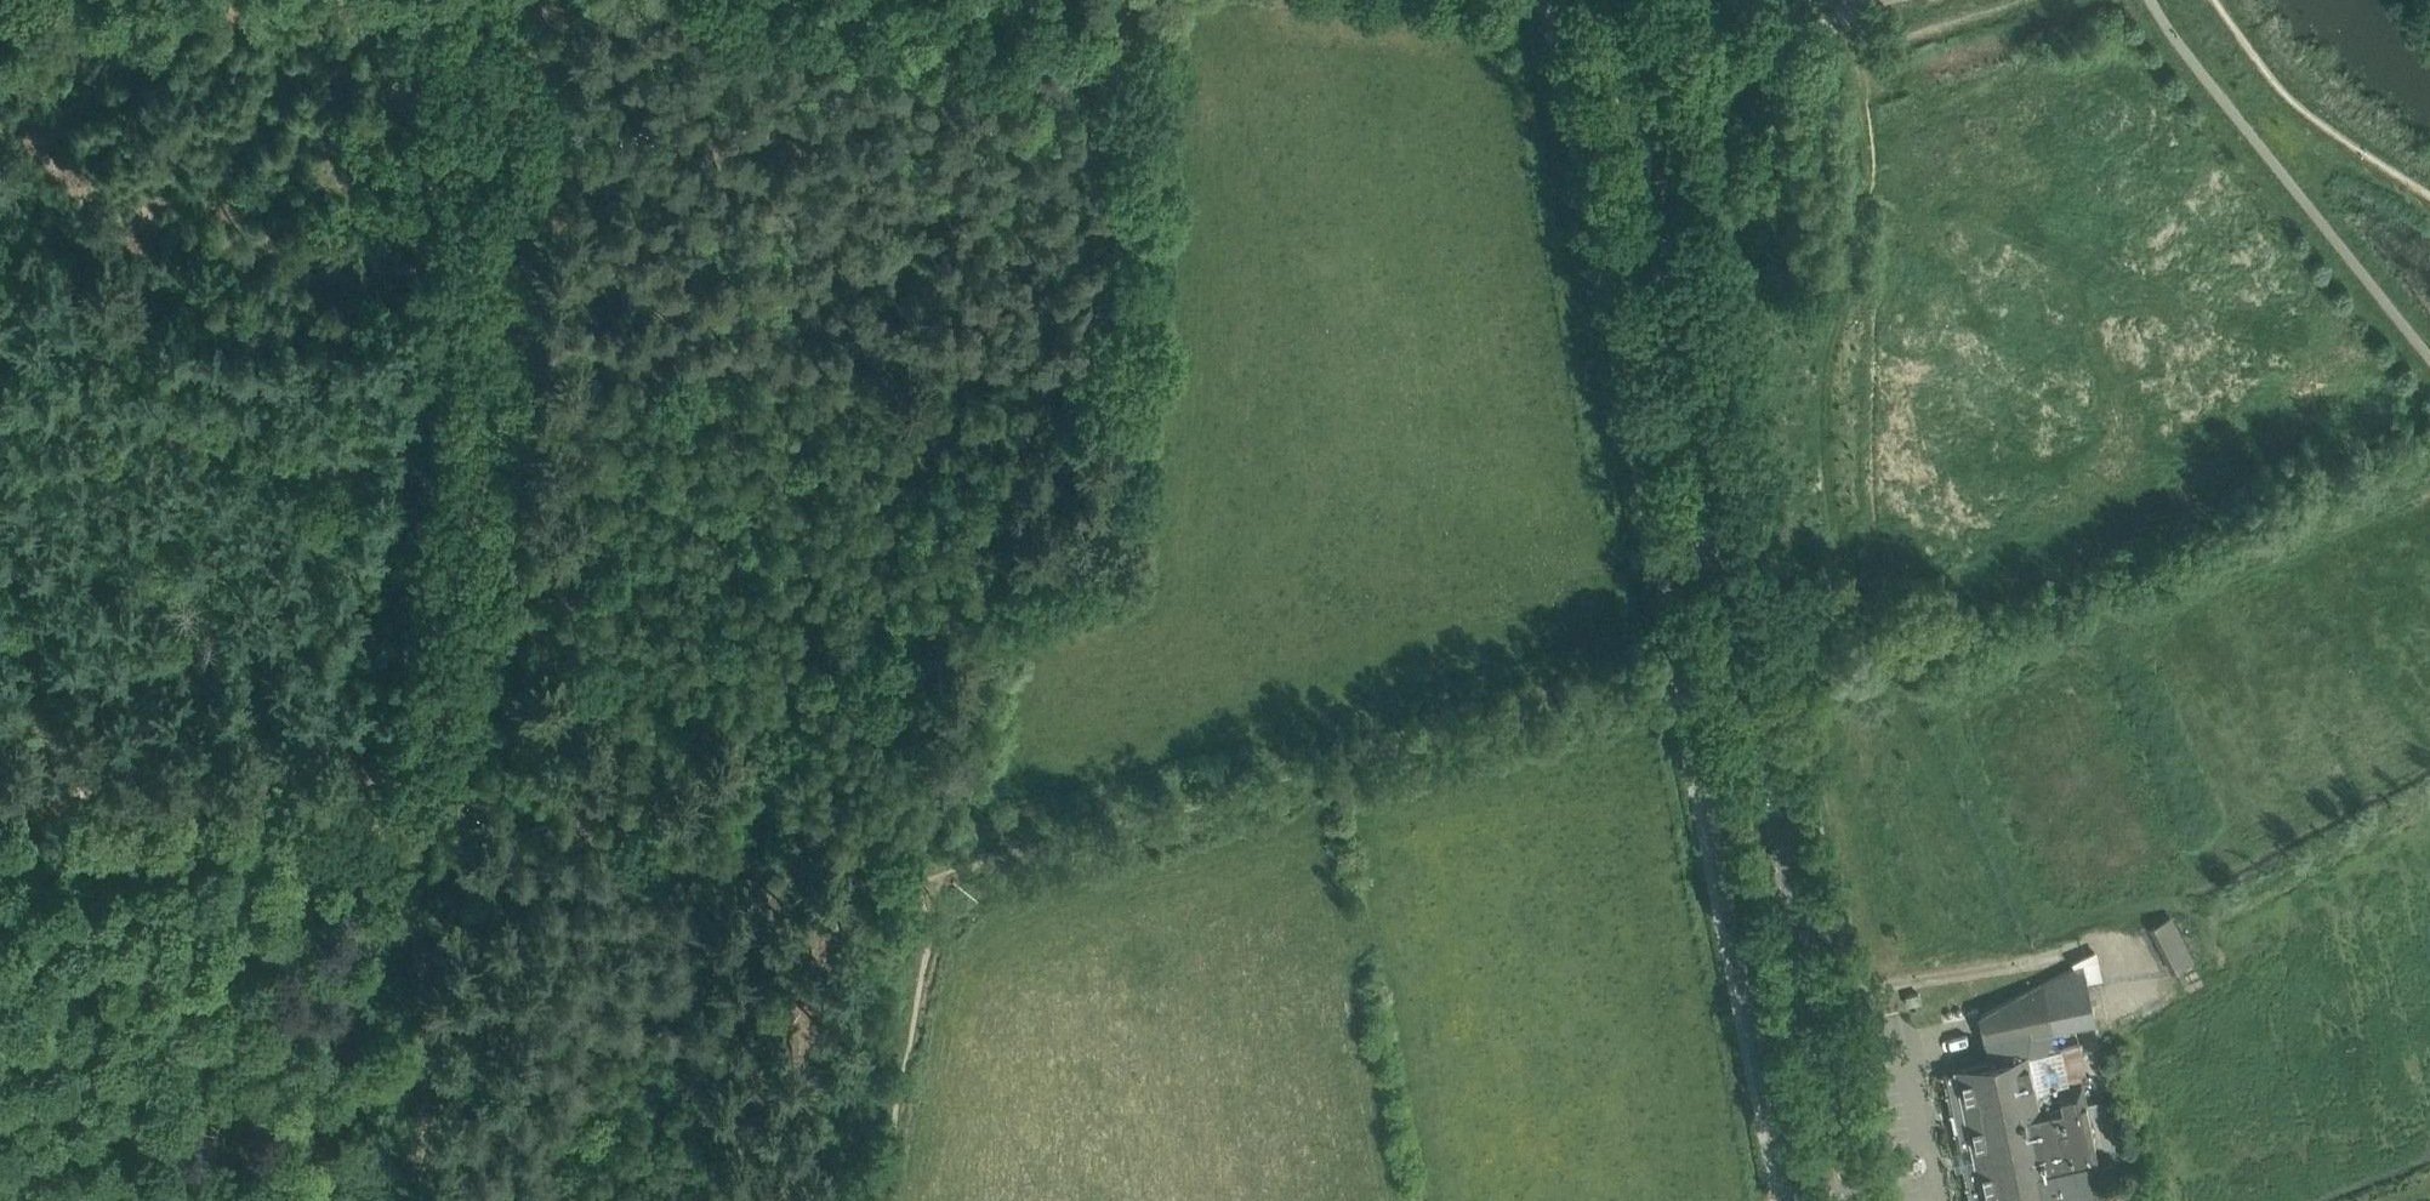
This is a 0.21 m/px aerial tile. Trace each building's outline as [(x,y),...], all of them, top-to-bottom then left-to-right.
[(2172,915),(2150,927),(2172,970),(2195,959),(2172,915)] [(1941,1072),(1968,1200),(2127,1200),(2124,1185),(2105,1190),(2102,1175),(2129,1169),(2117,1109),(2108,1111),(2105,1097),(2086,1101),(2083,1087),(2082,1083),(2088,1081),(2080,1043),(2026,1054),(2023,1038),(2095,1024),(2086,980),(2102,977),(2097,955),(2096,949),(2072,961),(2074,967),(1980,1014),(1986,1046),(1990,1062),(1960,1068),(1941,1072)]
